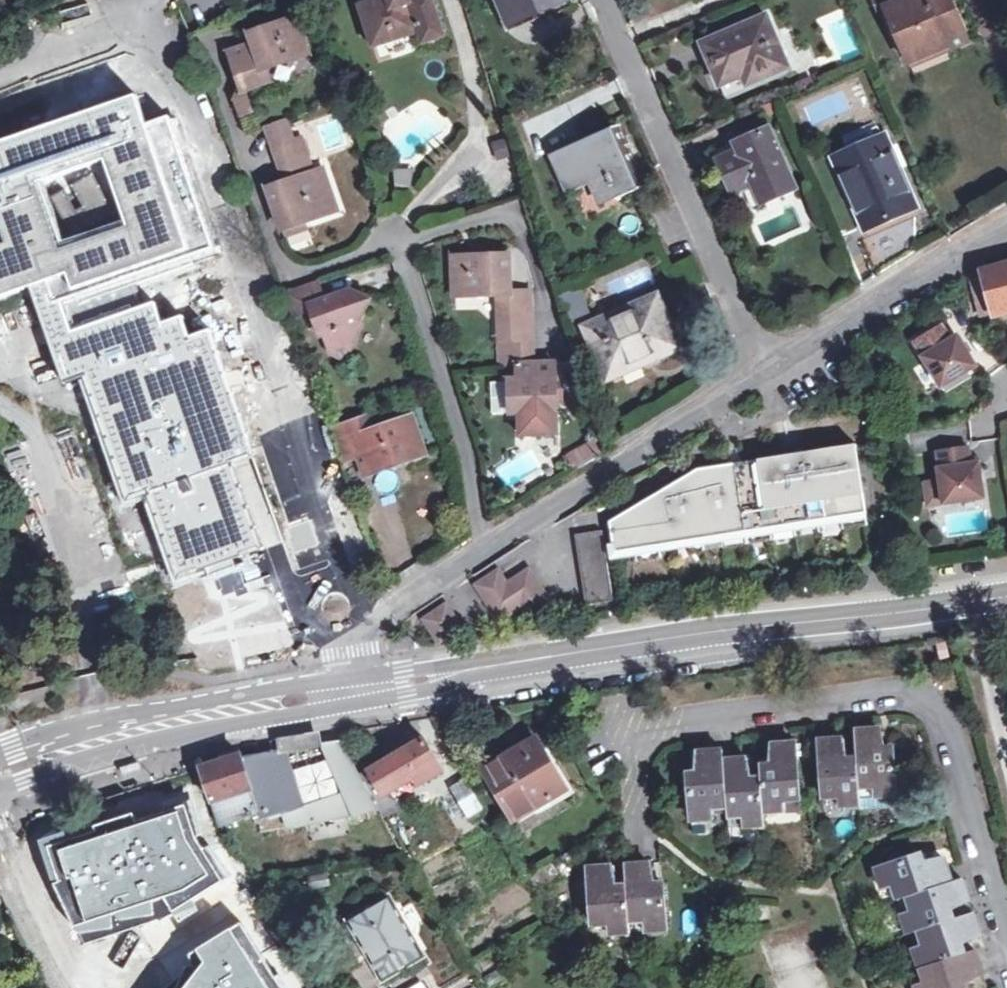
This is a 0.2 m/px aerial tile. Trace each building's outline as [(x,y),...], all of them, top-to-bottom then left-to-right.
[(428,39),(429,42),(435,45),(444,42),(446,38),(444,32),(446,32),(436,0),(363,0),(361,1),(374,43),(420,29),(424,41),(428,39)] [(511,20),(558,0),(503,0),(511,20)] [(911,64),(951,47),(948,41),(965,33),(952,0),(929,0),(928,1),(927,0),(875,0),(880,14),(889,10),(911,64)] [(749,62),(755,76),(791,60),(769,11),(706,39),(721,75),(749,62)] [(251,43),(227,51),(231,61),(241,88),(264,80),(260,69),(306,52),(293,16),(247,33),(251,43)] [(183,256),(205,248),(158,119),(136,126),(125,98),(0,143),(0,296),(29,286),(44,280),(52,304),(60,300),(72,330),(48,339),(63,381),(85,373),(129,496),(152,488),(182,573),(211,563),(237,553),(266,543),(236,460),(257,453),(212,327),(192,334),(184,314),(164,320),(157,300),(140,306),(102,320),(94,298),(132,284),(186,264),(183,256)] [(265,124),(271,144),(294,136),(287,116),(265,124)] [(604,175),(614,198),(642,186),(616,123),(553,150),(569,190),(604,175)] [(745,146),(720,156),(735,191),(759,180),(767,197),(796,184),(771,125),(742,139),(745,146)] [(299,134),(294,136),(271,144),(280,168),(308,157),(299,134)] [(716,148),(720,156),(745,146),(742,139),(741,137),(716,148)] [(849,184),(869,227),(914,206),(882,137),(842,154),(854,183),(849,184)] [(308,157),(280,168),(285,180),(312,170),(308,157)] [(322,166),(312,170),(285,180),(268,186),(283,226),(336,206),(322,166)] [(858,241),(877,275),(918,250),(915,216),(858,241)] [(505,309),(537,308),(535,288),(515,288),(514,252),(459,254),(460,293),(504,291),(505,309)] [(982,270),(984,276),(995,315),(1006,312),(1006,264),(982,270)] [(322,330),(326,328),(333,347),(347,354),(363,323),(360,316),(370,295),(352,285),(327,293),(320,276),(285,287),(294,312),(313,306),(322,330)] [(984,276),(972,280),(981,317),(983,319),(995,315),(984,276)] [(44,280),(29,286),(48,339),(72,330),(60,300),(52,304),(44,280)] [(140,306),(132,284),(94,298),(102,320),(140,306)] [(643,350),(647,360),(676,346),(655,295),(587,325),(605,366),(643,350)] [(537,335),(537,308),(505,309),(505,336),(537,335)] [(942,326),(915,343),(942,386),(975,366),(957,337),(951,341),(942,326)] [(538,361),(537,335),(505,336),(506,363),(523,363),(524,433),(562,432),(561,361),(538,361)] [(609,376),(647,360),(643,350),(605,366),(609,376)] [(390,457),(392,464),(426,452),(413,415),(373,429),(366,412),(333,423),(345,457),(363,451),(368,465),(390,457)] [(591,438),(564,452),(574,469),(600,455),(591,438)] [(697,472),(610,523),(617,553),(868,514),(856,446),(697,472)] [(971,449),(940,452),(946,503),(985,499),(981,466),(974,465),(971,449)] [(390,457),(368,465),(374,483),(397,476),(392,464),(390,457)] [(602,530),(575,534),(585,603),(613,599),(602,530)] [(237,553),(211,563),(214,572),(241,563),(237,553)] [(500,568),(478,582),(501,619),(522,605),(531,618),(553,603),(530,567),(508,581),(500,568)] [(327,579),(300,588),(310,617),(337,607),(327,579)] [(448,600),(425,616),(441,641),(465,625),(448,600)] [(879,729),(856,731),(858,759),(859,783),(874,782),(875,797),(896,795),(892,748),(884,748),(879,729)] [(568,784),(537,735),(486,766),(516,816),(568,784)] [(362,770),(341,736),(243,755),(243,752),(205,763),(222,821),(250,813),(251,819),(288,807),(293,821),(350,804),(353,811),(379,799),(362,770)] [(444,768),(425,737),(413,744),(407,736),(393,744),(398,752),(373,767),(371,764),(362,770),(379,799),(387,813),(401,805),(393,789),(416,775),(420,782),(444,768)] [(820,741),(824,792),(839,792),(840,807),(861,806),(859,783),(858,759),(849,759),(843,739),(820,741)] [(794,743),(772,745),(772,766),(762,767),(762,778),(765,814),(800,811),(794,743)] [(726,761),(724,750),(698,752),(697,773),(689,774),(692,821),(713,818),(712,803),(728,801),(726,761)] [(142,757),(123,764),(126,773),(145,766),(142,757)] [(747,758),(726,761),(728,801),(729,811),(743,810),(744,825),(766,823),(765,814),(762,778),(753,780),(747,758)] [(467,777),(449,784),(464,820),(482,812),(467,777)] [(238,903),(207,843),(150,873),(181,933),(238,903)] [(884,891),(900,886),(904,899),(906,898),(953,882),(945,859),(926,864),(922,856),(877,870),(884,891)] [(648,864),(626,865),(627,885),(630,917),(643,917),(645,931),(667,930),(663,882),(654,883),(648,864)] [(614,866),(589,867),(593,919),(607,919),(609,933),(632,932),(630,917),(627,885),(618,886),(614,866)] [(910,913),(904,915),(909,934),(924,929),(955,919),(952,912),(970,902),(964,880),(953,882),(906,898),(910,913)] [(392,892),(349,917),(383,975),(425,953),(444,986),(469,971),(447,933),(422,947),(392,892)] [(928,945),(915,949),(921,967),(928,965),(965,954),(962,944),(980,935),(974,914),(955,919),(924,929),(928,945)] [(918,986),(918,987),(966,987),(965,983),(984,973),(976,951),(965,954),(928,965),(931,979),(918,986)]
